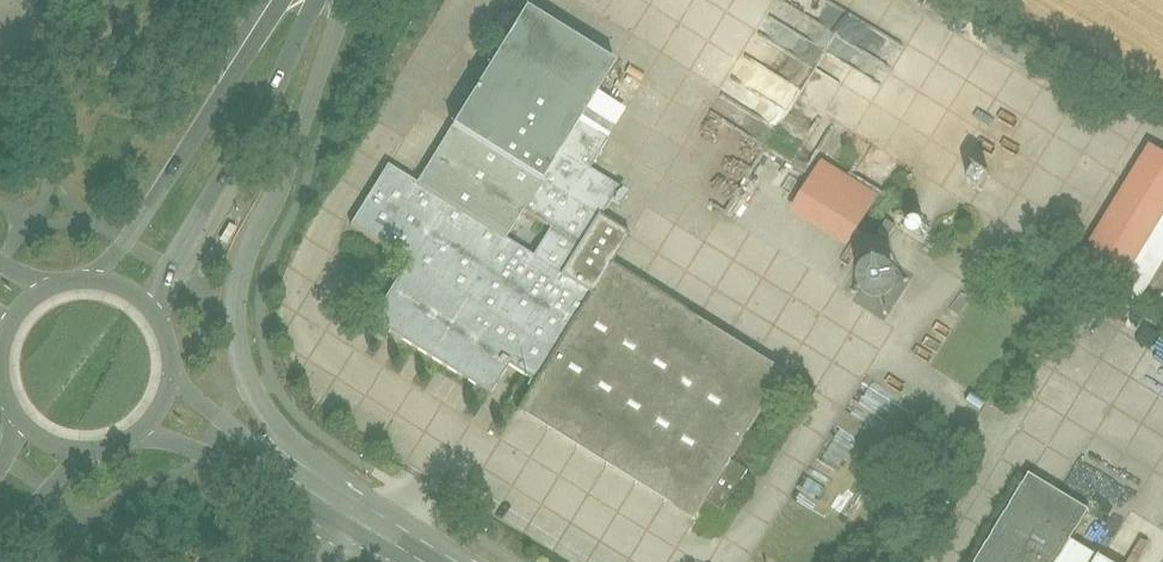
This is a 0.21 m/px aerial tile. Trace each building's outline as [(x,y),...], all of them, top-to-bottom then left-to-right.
[(518,411),(694,520),(706,501),(722,511),(747,471),(731,461),(785,374),(609,265),(627,235),(598,217),(617,188),(588,170),(606,141),(576,123),(613,64),(524,9),(416,184),(386,165),(350,223),(411,261),(374,321),(489,392),(507,364),(536,381),(518,411)] [(806,60),(787,56),(777,97),(797,102),(806,60)] [(1078,261),(1121,287),(1162,220),(1162,154),(1150,146),(1078,261)] [(835,249),(872,197),(814,156),(777,209),(835,249)] [(984,561),(1108,561),(1079,544),(1096,516),(1035,478),(984,561)]
